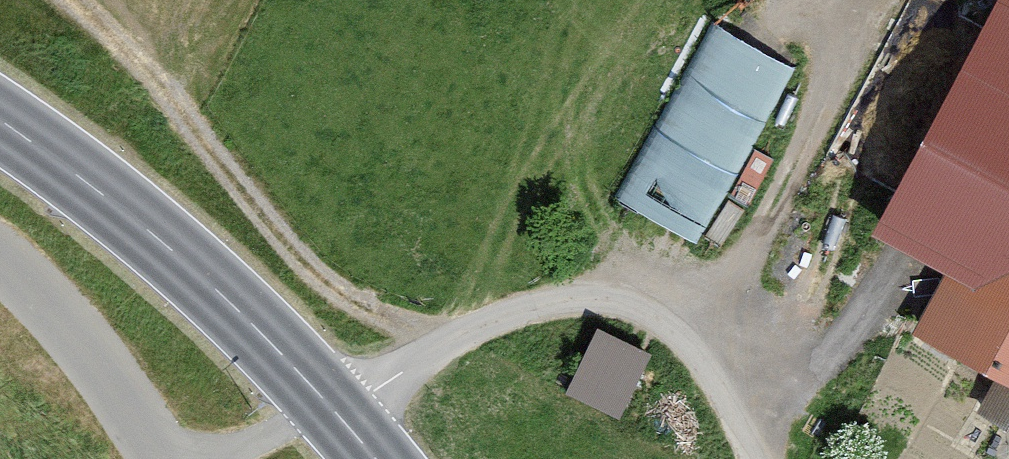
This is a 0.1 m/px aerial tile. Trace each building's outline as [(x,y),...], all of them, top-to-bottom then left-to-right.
[(891,139),(934,152),(975,14),(931,1),(891,139)] [(698,12),(621,199),(711,236),(788,49),(698,12)] [(939,338),(1008,370),(1008,183),(939,338)] [(625,411),(654,344),(596,319),(567,386),(625,411)] [(977,403),(1008,422),(1008,378),(996,370),(977,403)]
